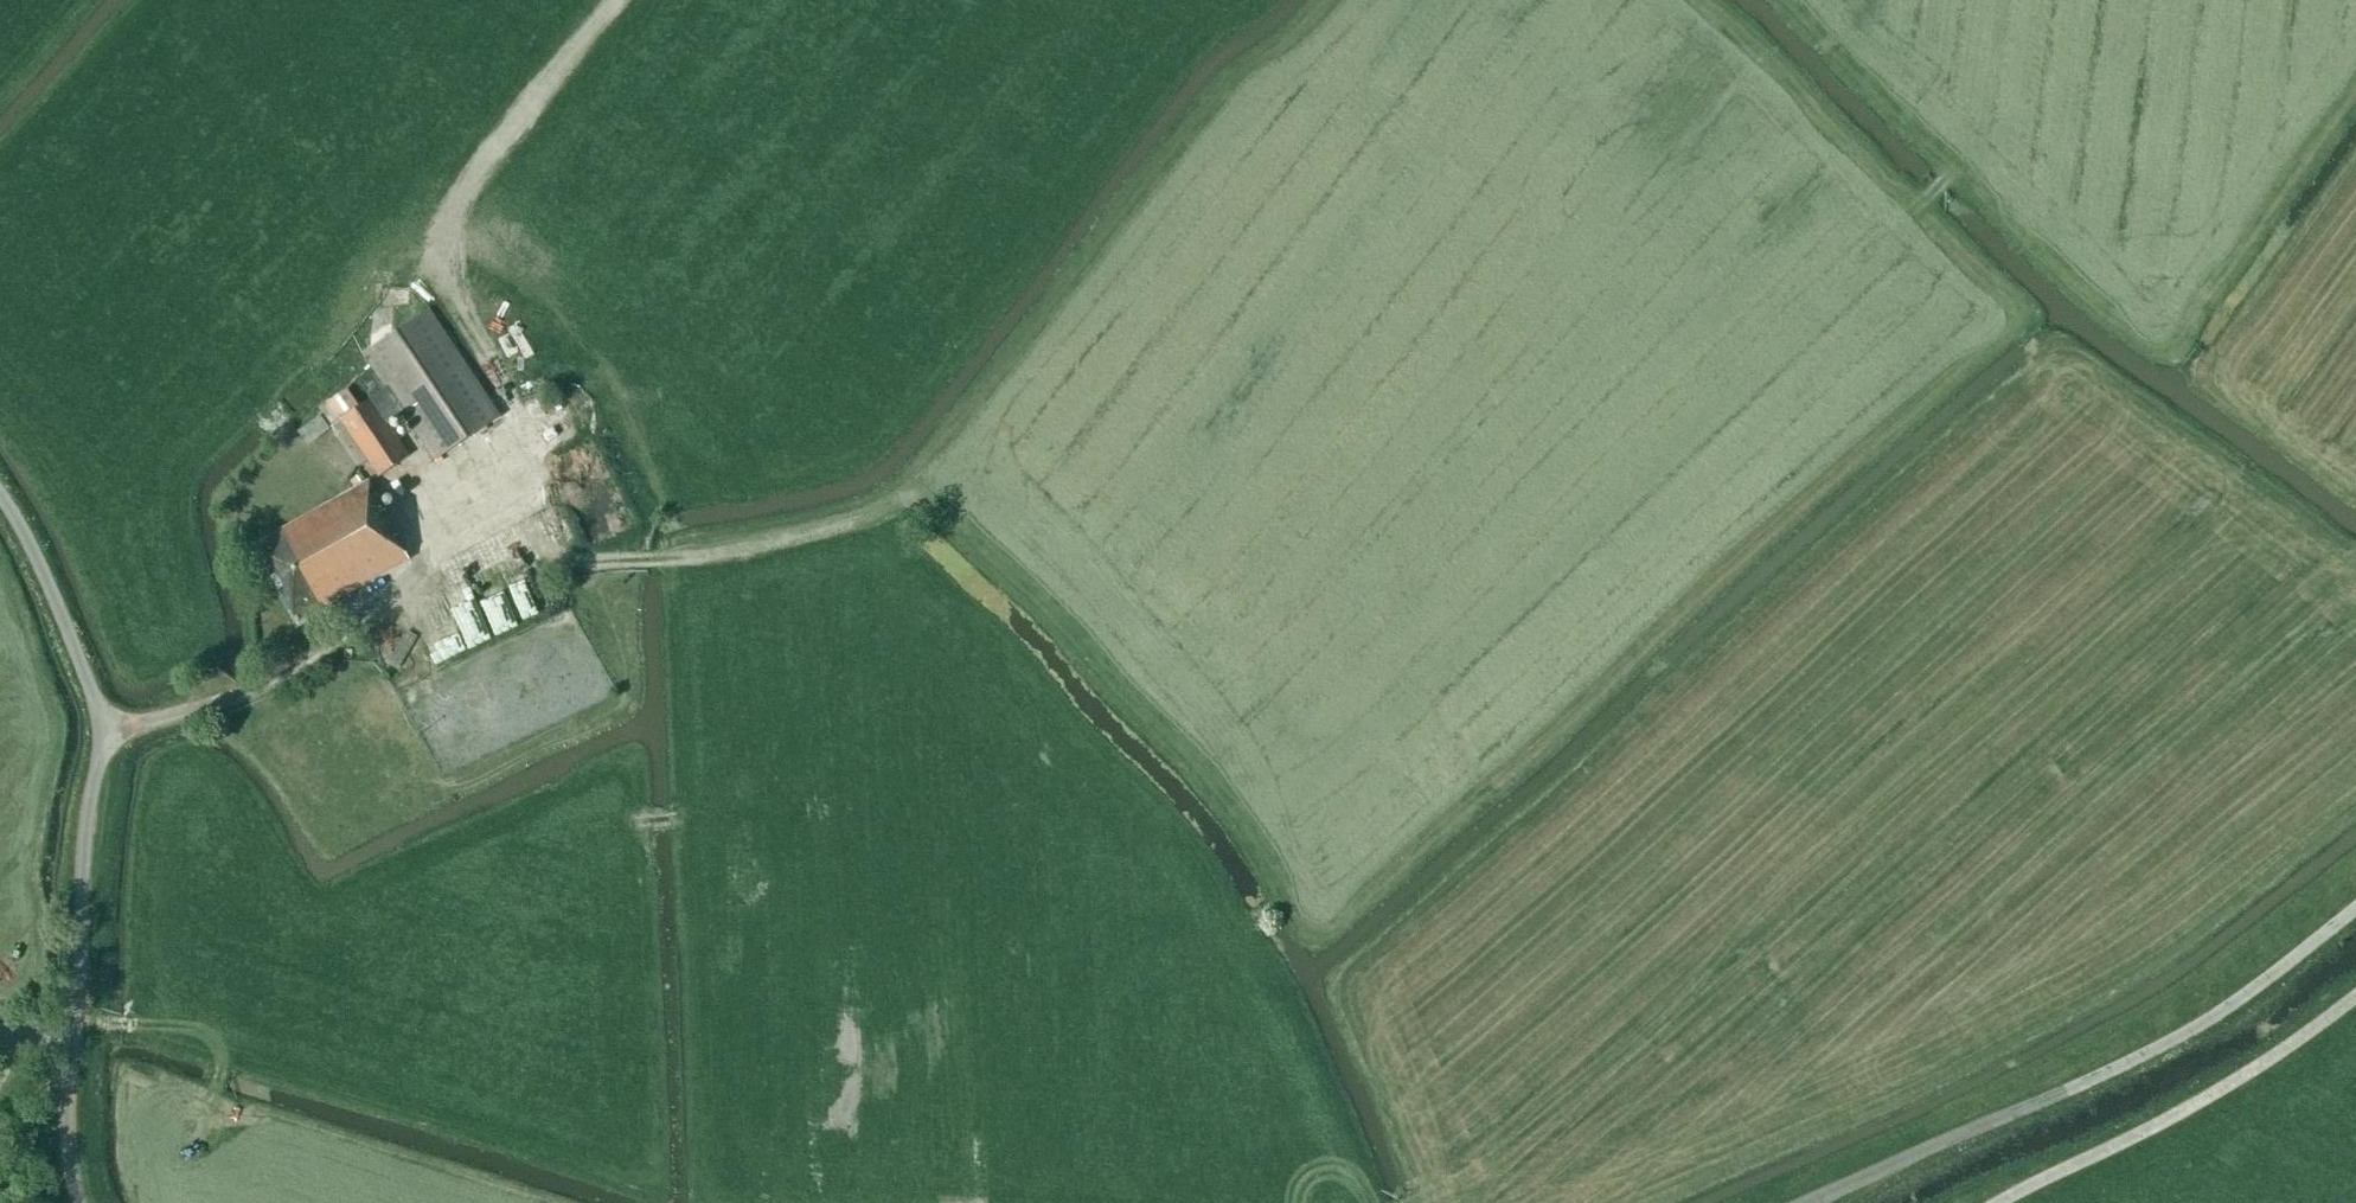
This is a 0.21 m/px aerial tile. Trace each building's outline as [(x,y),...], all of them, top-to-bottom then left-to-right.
[(386,389),(370,399),(359,407),(347,389),(319,409),(332,427),(331,428),(357,465),(367,458),(379,477),(409,457),(387,424),(403,414),(406,419),(434,462),(501,418),(429,311),(362,355),(386,389)] [(298,622),(410,559),(397,537),(383,512),(386,510),(370,480),(255,546),(298,622)] [(437,621),(413,632),(429,666),(453,655),(437,621)]
